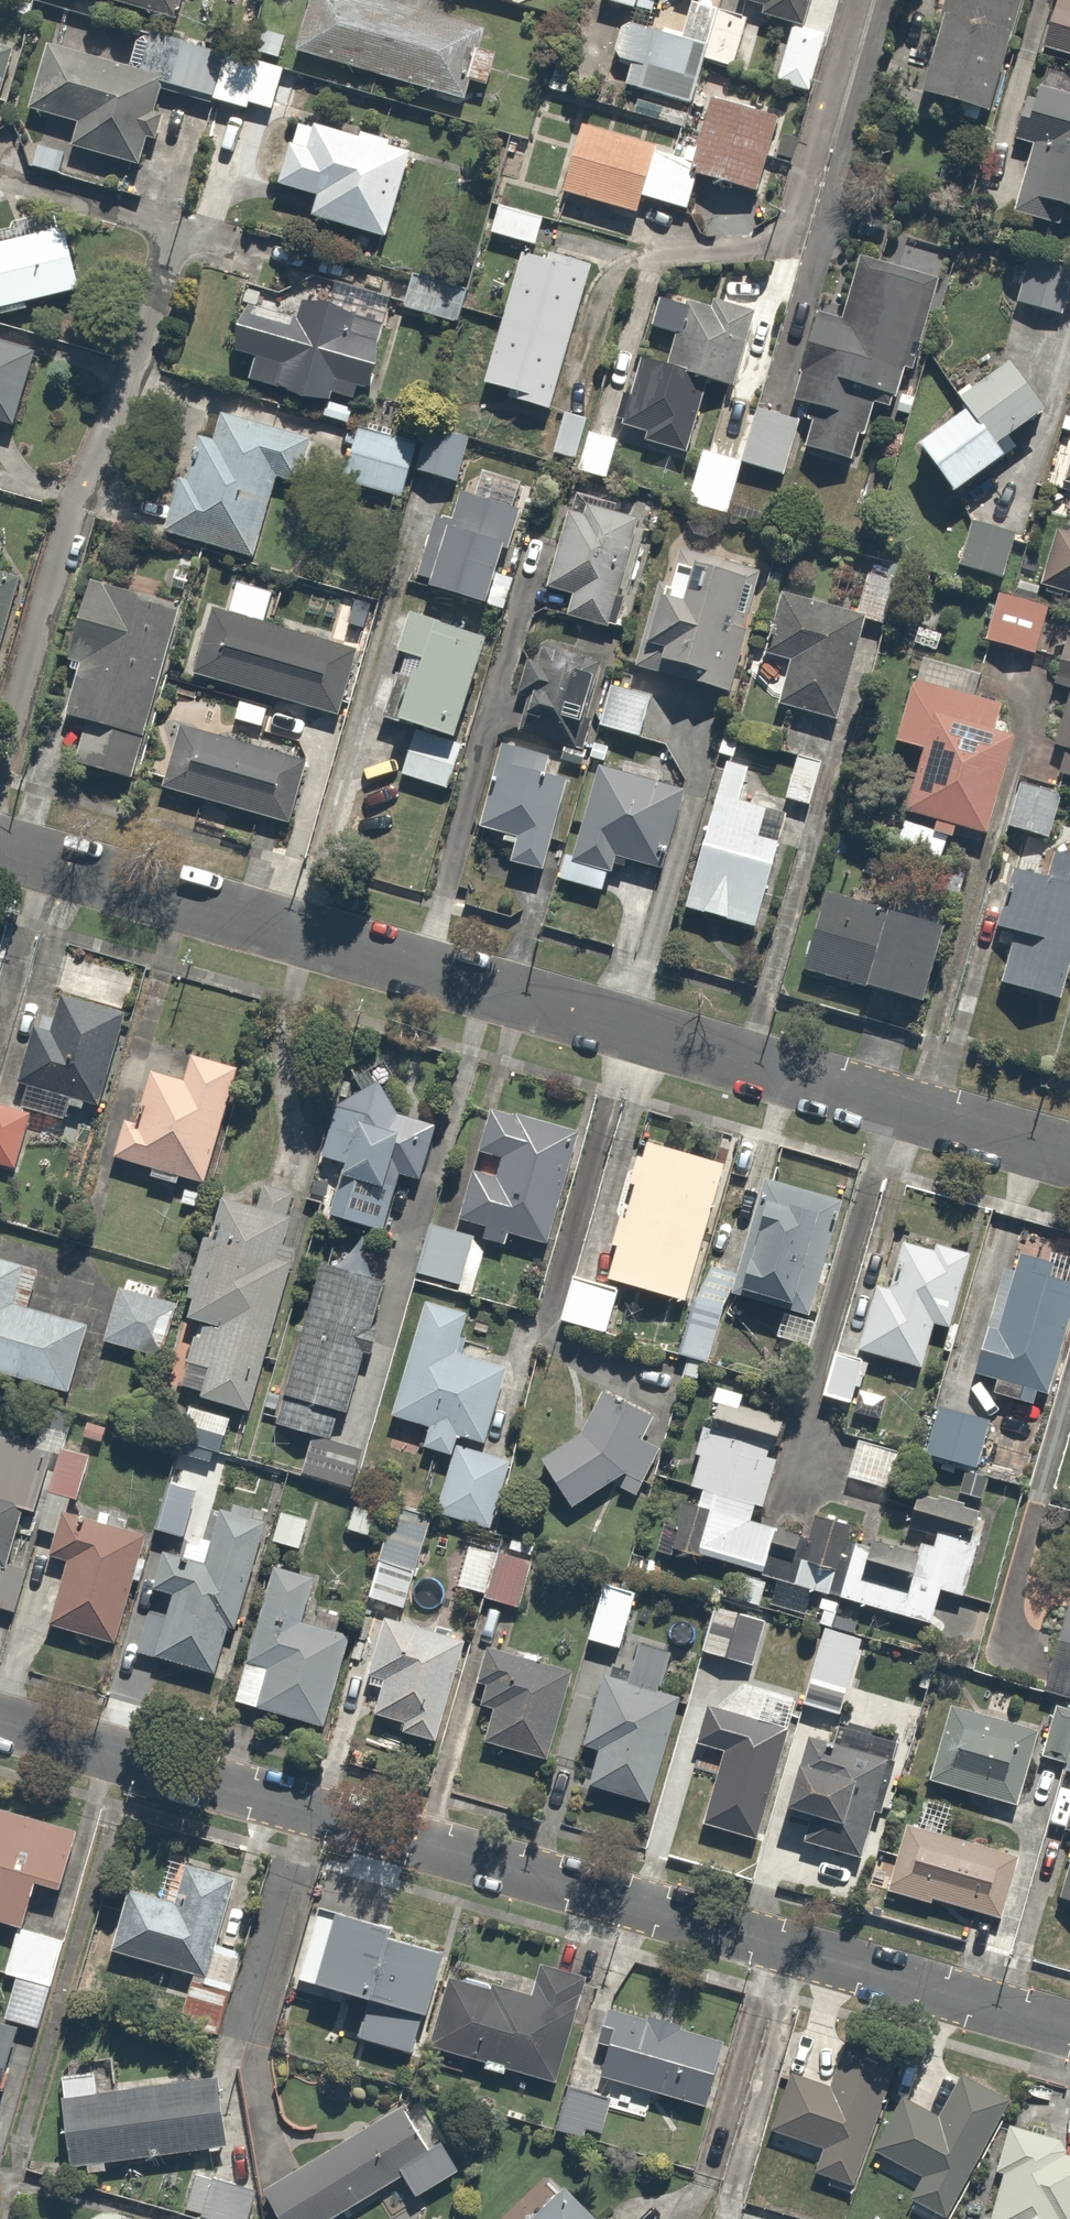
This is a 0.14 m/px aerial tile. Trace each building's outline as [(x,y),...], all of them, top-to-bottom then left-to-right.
[(172,27),(181,0),(84,0),(172,27)] [(450,97),(455,78),(482,86),(492,53),(465,45),(472,21),(399,0),(303,0),(288,50),(364,73),(359,90),(380,96),(385,79),(450,97)] [(755,5),(753,11),(794,23),(801,0),(739,0),(755,5)] [(922,29),(927,30),(910,88),(978,109),(1014,0),(936,0),(932,15),(927,13),(922,29)] [(1040,22),(1038,50),(1069,58),(1069,0),(1048,0),(1040,22)] [(745,12),(709,5),(699,61),(735,67),(745,12)] [(613,20),(602,57),(623,63),(617,84),(679,102),(695,44),(613,20)] [(820,33),(784,24),(769,80),(805,89),(820,33)] [(243,104),(266,110),(278,64),(173,37),(161,83),(204,94),(203,99),(242,109),(243,104)] [(0,41),(0,76),(9,44),(0,41)] [(39,41),(19,107),(69,121),(62,145),(129,165),(156,74),(39,41)] [(1023,84),(1009,140),(1023,143),(1003,220),(1030,227),(1032,219),(1058,226),(1063,207),(1069,209),(1069,96),(1023,84)] [(695,177),(754,190),(771,115),(698,98),(685,155),(566,128),(551,194),(627,211),(631,196),(688,209),(695,177)] [(385,235),(404,147),(383,144),(385,135),(284,118),(268,185),(307,195),(302,216),(385,235)] [(490,206),(483,235),(530,245),(537,217),(490,206)] [(72,288),(56,224),(0,238),(0,308),(72,288)] [(513,248),(474,380),(499,388),(497,394),(540,406),(581,267),(513,248)] [(1066,265),(1017,258),(1012,303),(1059,314),(1066,265)] [(866,406),(882,410),(892,366),(914,371),(935,278),(852,259),(839,315),(807,307),(785,404),(809,409),(800,449),(843,459),(850,429),(860,431),(866,406)] [(276,386),(274,396),(321,405),(323,390),(348,395),(350,385),(368,389),(384,322),(340,312),(342,304),(292,293),(287,313),(237,302),(224,325),(224,351),(244,355),(238,379),(276,386)] [(612,389),(606,418),(640,426),(637,441),(681,451),(696,382),(725,388),(743,306),(683,293),(679,311),(670,309),(658,365),(631,359),(624,392),(612,389)] [(20,426),(27,400),(10,395),(23,347),(0,341),(0,421),(20,426)] [(1001,434),(1034,410),(996,358),(945,396),(954,409),(907,443),(943,493),(1009,445),(1001,434)] [(406,447),(369,434),(376,412),(351,404),(343,431),(351,433),(336,480),(394,499),(406,463),(449,476),(462,434),(415,419),(406,447)] [(566,457),(574,459),(571,468),(606,479),(618,438),(585,428),(588,417),(554,407),(542,449),(566,457)] [(192,436),(178,476),(173,474),(154,528),(245,559),(273,474),(293,481),(306,441),(214,410),(204,440),(192,436)] [(785,422),(746,413),(737,459),(776,467),(785,422)] [(709,457),(692,453),(686,481),(678,479),(673,499),(725,511),(736,463),(709,457)] [(481,610),(514,511),(443,487),(410,586),(481,610)] [(604,632),(632,516),(578,503),(576,511),(558,507),(539,587),(557,592),(550,619),(604,632)] [(996,577),(1007,528),(961,518),(950,567),(996,577)] [(1050,528),(1036,582),(1069,591),(1069,533),(1050,528)] [(647,667),(650,659),(690,670),(687,679),(717,687),(750,575),(670,551),(656,598),(646,595),(626,661),(647,667)] [(882,573),(837,562),(827,601),(872,613),(882,573)] [(18,573),(0,569),(0,639),(18,573)] [(73,577),(52,655),(74,661),(60,716),(76,720),(65,761),(126,777),(172,603),(73,577)] [(1047,607),(991,590),(976,639),(1033,656),(1047,607)] [(859,613),(775,593),(759,658),(777,662),(766,709),(832,725),(859,613)] [(203,609),(185,675),(327,713),(345,648),(203,609)] [(420,727),(458,739),(486,635),(407,613),(396,653),(416,658),(413,669),(399,722),(420,727)] [(1060,684),(1044,746),(1054,749),(1047,775),(1069,781),(1069,645),(1055,640),(1044,680),(1060,684)] [(575,748),(596,660),(518,641),(497,729),(575,748)] [(990,731),(998,706),(908,679),(889,741),(919,749),(899,815),(973,837),(1004,735),(990,731)] [(645,694),(605,682),(594,721),(634,733),(645,694)] [(234,694),(228,720),(262,728),(268,702),(234,694)] [(172,721),(153,783),(280,821),(299,759),(172,721)] [(441,736),(403,724),(389,776),(446,791),(459,740),(441,736)] [(555,752),(493,736),(469,829),(507,838),(502,858),(540,868),(547,838),(558,840),(575,774),(551,768),(555,752)] [(815,760),(788,752),(776,798),(803,805),(815,760)] [(606,859),(656,871),(680,780),(584,756),(553,877),(599,889),(606,859)] [(735,795),(744,768),(719,761),(674,907),(750,930),(787,811),(735,795)] [(1057,794),(1015,779),(999,825),(1040,840),(1057,794)] [(1050,836),(1038,874),(1007,865),(989,925),(1005,930),(989,983),(1048,1001),(1069,927),(1069,842),(1050,836)] [(931,920),(813,890),(792,970),(910,1000),(931,920)] [(21,1085),(16,1108),(0,1104),(0,1161),(17,1164),(28,1114),(55,1120),(58,1106),(80,1111),(82,1099),(99,1103),(120,1007),(48,990),(40,1027),(20,1023),(7,1082),(21,1085)] [(354,1053),(346,1093),(342,1097),(329,1094),(313,1156),(330,1160),(327,1177),(336,1177),(329,1223),(382,1232),(396,1176),(421,1182),(435,1124),(393,1114),(391,1109),(401,1062),(354,1053)] [(143,1167),(140,1177),(172,1185),(174,1176),(200,1183),(232,1067),(185,1054),(178,1078),(143,1068),(128,1121),(115,1117),(104,1156),(143,1167)] [(568,1126),(476,1104),(471,1122),(478,1124),(468,1166),(461,1164),(448,1218),(477,1225),(474,1239),(504,1246),(507,1237),(532,1243),(529,1252),(537,1254),(568,1126)] [(616,1214),(607,1212),(599,1242),(606,1244),(597,1277),(679,1299),(717,1160),(636,1138),(632,1153),(624,1151),(614,1186),(623,1189),(616,1214)] [(746,1190),(752,1191),(735,1263),(729,1261),(722,1293),(776,1305),(768,1336),(803,1344),(839,1195),(750,1174),(746,1190)] [(183,1403),(174,1439),(214,1448),(223,1412),(243,1416),(303,1213),(206,1191),(178,1316),(196,1320),(177,1401),(183,1403)] [(421,1223),(409,1273),(457,1285),(469,1235),(421,1223)] [(998,1243),(993,1263),(979,1260),(970,1296),(984,1299),(965,1374),(986,1379),(983,1391),(1029,1403),(1033,1386),(1042,1388),(1069,1276),(1069,1247),(1059,1244),(1060,1239),(1015,1228),(1010,1246),(998,1243)] [(870,1280),(849,1348),(914,1369),(929,1322),(944,1327),(968,1253),(899,1230),(882,1284),(870,1280)] [(0,1258),(0,1373),(59,1391),(80,1322),(23,1305),(34,1268),(0,1258)] [(373,1279),(312,1261),(263,1427),(324,1445),(373,1279)] [(715,1359),(726,1311),(714,1308),(720,1269),(697,1265),(674,1354),(702,1358),(702,1356),(715,1359)] [(612,1289),(564,1277),(554,1319),(603,1330),(612,1289)] [(154,1293),(108,1284),(97,1343),(164,1355),(173,1304),(152,1300),(154,1293)] [(460,1307),(423,1297),(417,1320),(408,1318),(382,1415),(420,1425),(413,1450),(445,1458),(449,1444),(450,1438),(475,1445),(497,1360),(450,1347),(460,1307)] [(862,1360),(826,1349),(813,1393),(849,1404),(862,1360)] [(832,1594),(849,1542),(853,1523),(807,1512),(802,1530),(745,1516),(748,1502),(759,1505),(781,1414),(738,1404),(741,1391),(710,1383),(700,1426),(692,1424),(685,1454),(692,1456),(684,1490),(693,1492),(690,1508),(670,1503),(665,1526),(654,1524),(648,1551),(832,1594)] [(572,1438),(535,1461),(563,1507),(616,1473),(616,1492),(635,1498),(655,1440),(634,1437),(648,1409),(594,1388),(572,1438)] [(73,1410),(39,1400),(31,1426),(65,1436),(73,1410)] [(984,1420),(927,1407),(917,1452),(974,1465),(984,1420)] [(46,1450),(0,1436),(0,1547),(12,1507),(28,1512),(46,1450)] [(885,1449),(849,1440),(840,1478),(847,1480),(842,1498),(870,1505),(885,1449)] [(356,1451),(331,1442),(316,1481),(340,1491),(356,1451)] [(421,1499),(419,1509),(480,1524),(497,1456),(449,1444),(435,1502),(421,1499)] [(68,1511),(86,1453),(57,1445),(32,1528),(47,1532),(39,1561),(57,1566),(54,1575),(42,1572),(35,1598),(47,1601),(41,1623),(106,1642),(139,1532),(68,1511)] [(176,1536),(189,1491),(160,1483),(148,1528),(176,1536)] [(849,1542),(832,1594),(928,1617),(934,1589),(970,1598),(991,1509),(903,1488),(897,1511),(931,1519),(925,1541),(914,1538),(910,1557),(849,1542)] [(128,1658),(204,1678),(217,1629),(230,1633),(261,1516),(212,1503),(203,1535),(183,1530),(176,1556),(148,1548),(138,1587),(167,1595),(161,1619),(140,1613),(128,1658)] [(423,1513),(388,1503),(362,1596),(397,1606),(423,1513)] [(374,1511),(346,1504),(339,1532),(367,1539),(374,1511)] [(309,1515),(275,1508),(268,1544),(301,1551),(309,1515)] [(478,1600),(516,1610),(528,1563),(461,1546),(450,1587),(480,1594),(478,1600)] [(7,1613),(23,1561),(0,1554),(0,1611),(7,1613)] [(305,1620),(316,1578),(268,1565),(231,1701),(323,1727),(349,1632),(305,1620)] [(630,1589),(597,1580),(581,1640),(614,1649),(630,1589)] [(1061,1601),(1035,1692),(1069,1701),(1069,1604),(1061,1601)] [(762,1617),(713,1605),(701,1654),(750,1665),(762,1617)] [(378,1615),(357,1684),(369,1688),(362,1712),(396,1723),(393,1732),(426,1742),(457,1640),(378,1615)] [(858,1635),(818,1623),(792,1707),(901,1740),(914,1699),(889,1691),(894,1673),(876,1668),(871,1681),(846,1673),(858,1635)] [(467,1685),(473,1687),(469,1706),(482,1709),(468,1769),(534,1784),(560,1669),(475,1650),(467,1685)] [(621,1681),(592,1673),(575,1742),(588,1745),(576,1791),(645,1809),(675,1692),(650,1685),(657,1659),(629,1651),(621,1681)] [(1034,1731),(945,1702),(921,1777),(1010,1805),(1034,1731)] [(779,1725),(698,1703),(687,1743),(713,1750),(694,1820),(750,1835),(779,1725)] [(1037,1755),(1058,1760),(1056,1767),(1069,1770),(1069,1712),(1049,1707),(1037,1755)] [(884,1757),(824,1742),(829,1723),(797,1715),(792,1734),(774,1808),(800,1814),(793,1845),(858,1861),(884,1757)] [(1068,1784),(1054,1827),(1069,1832),(1049,1895),(1069,1902),(1069,1784),(1068,1784)] [(75,1827),(0,1804),(0,1915),(18,1920),(33,1873),(59,1881),(75,1827)] [(930,1896),(997,1914),(1015,1850),(896,1817),(877,1890),(928,1904),(930,1896)] [(123,1879),(107,1942),(191,1963),(179,2010),(223,2021),(241,1948),(212,1940),(229,1876),(181,1863),(173,1892),(123,1879)] [(359,2032),(410,2044),(434,1940),(383,1928),(386,1916),(314,1900),(297,1974),(368,1991),(359,2032)] [(40,1975),(51,1934),(14,1924),(2,1970),(13,1972),(3,2011),(41,2021),(52,1978),(40,1975)] [(422,2038),(480,2055),(478,2063),(500,2070),(503,2061),(553,2076),(585,1968),(541,1955),(530,1992),(443,1966),(422,2038)] [(720,2037),(601,2003),(590,2039),(603,2043),(593,2076),(700,2107),(720,2037)] [(10,2020),(0,2017),(0,2055),(10,2020)] [(63,2160),(86,2158),(87,2166),(105,2164),(104,2156),(228,2144),(221,2073),(114,2084),(110,2046),(53,2052),(63,2160)] [(855,2185),(890,2062),(837,2047),(828,2079),(786,2067),(769,2128),(817,2142),(809,2172),(855,2185)] [(942,2213),(1007,2088),(960,2064),(934,2115),(898,2096),(874,2144),(918,2167),(905,2193),(942,2213)] [(607,2086),(565,2078),(555,2127),(597,2135),(607,2086)] [(458,2169),(436,2134),(423,2142),(395,2098),(264,2180),(288,2218),(328,2218),(401,2174),(415,2196),(458,2169)] [(1062,2149),(1066,2136),(1006,2117),(992,2164),(1000,2166),(984,2218),(1069,2218),(1069,2152),(1062,2149)] [(258,2178),(191,2164),(181,2206),(197,2210),(195,2218),(249,2218),(258,2178)] [(562,2184),(525,2218),(594,2218),(562,2184)] [(116,2206),(114,2205),(111,2204),(108,2204),(106,2203),(103,2204),(101,2204),(98,2205),(96,2205),(93,2207),(91,2208),(89,2209),(87,2211),(85,2213),(84,2215),(82,2217),(81,2218),(167,2218),(116,2206)]
